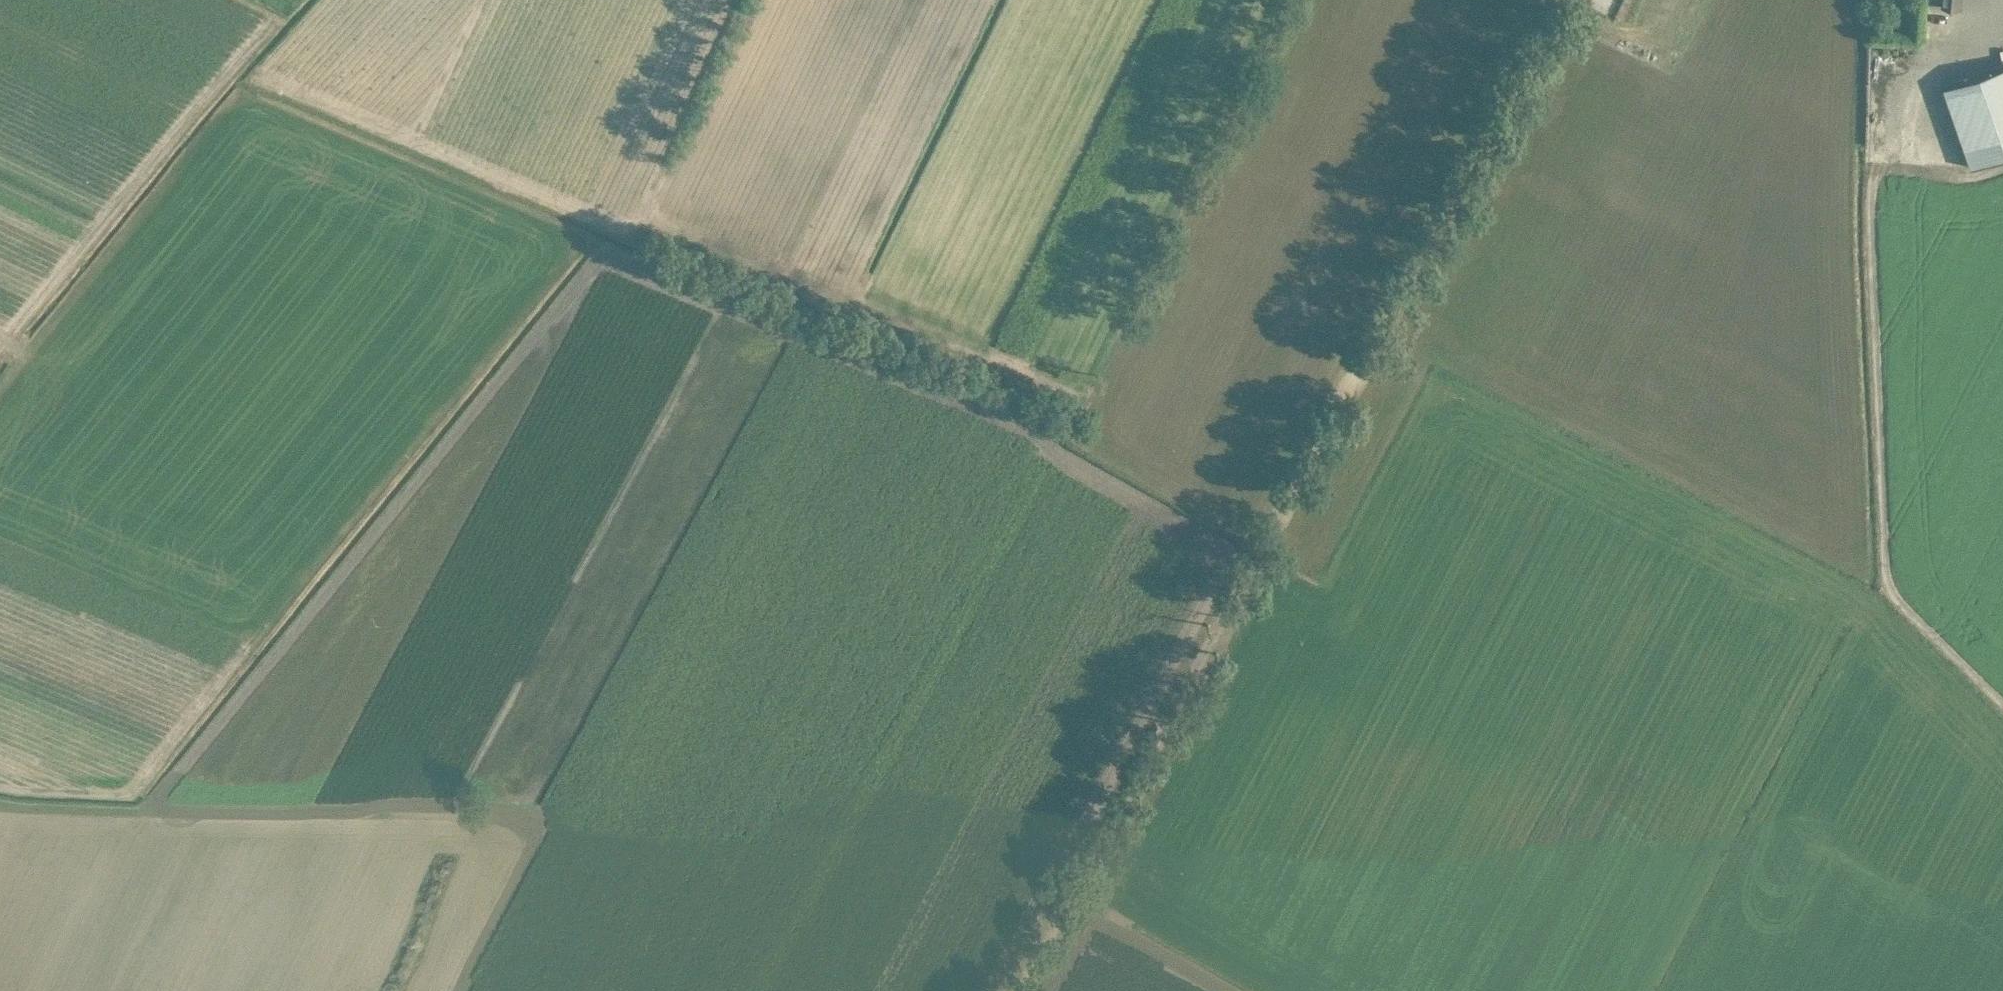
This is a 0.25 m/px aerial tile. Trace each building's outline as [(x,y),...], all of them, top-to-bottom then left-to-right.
[(1870,10),(1881,11),(1882,0),(1871,0),(1870,10)] [(1971,165),(2002,155),(2002,65),(1944,86),(1971,165)]
